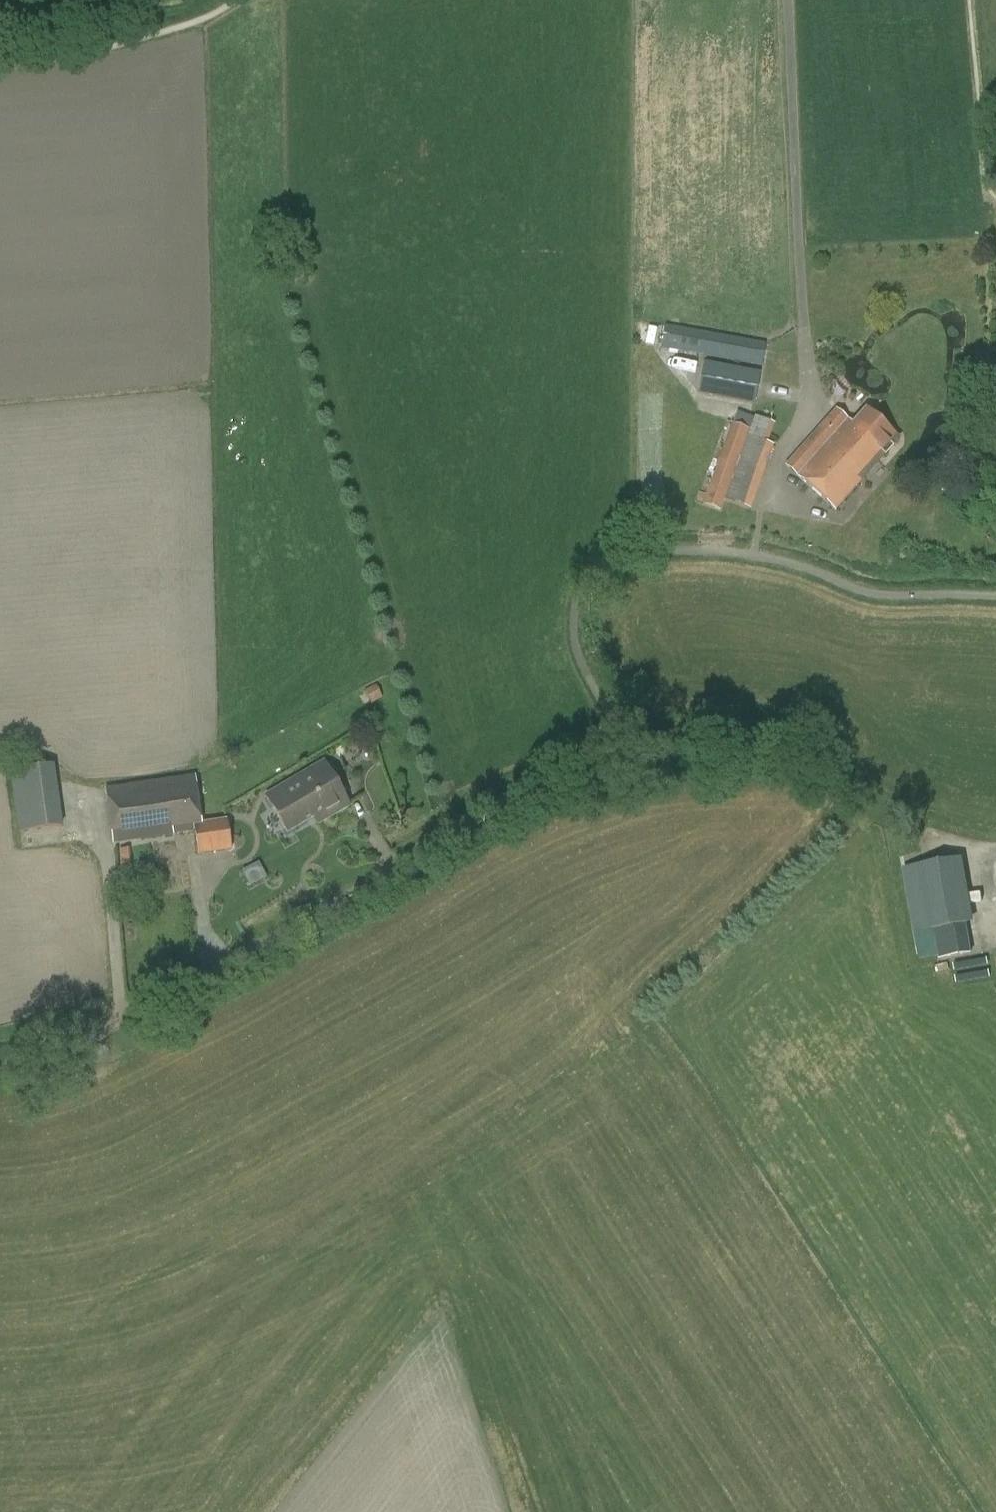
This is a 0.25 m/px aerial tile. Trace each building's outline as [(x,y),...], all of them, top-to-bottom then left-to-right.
[(761,368),(766,343),(665,324),(661,347),(664,348),(664,349),(761,368)] [(760,372),(704,361),(697,394),(754,404),(760,372)] [(835,410),(812,437),(811,436),(784,465),(835,511),(862,481),(861,480),(899,439),(865,409),(851,424),(835,410)] [(732,423),(702,505),(713,508),(721,511),(725,501),(739,461),(748,435),(750,430),(733,424),(732,423)] [(739,461),(765,470),(774,445),(768,443),(748,435),(739,461)] [(316,823),(328,816),(349,805),(324,762),(266,795),(286,831),(312,816),(316,823)] [(19,831),(65,827),(60,765),(14,769),(19,831)] [(160,835),(182,832),(193,830),(197,854),(230,849),(226,818),(201,822),(194,775),(104,788),(113,842),(160,835)] [(935,929),(940,959),(971,954),(966,924),(974,923),(963,859),(903,869),(914,933),(935,929)] [(961,981),(990,975),(987,959),(958,964),(961,981)]
